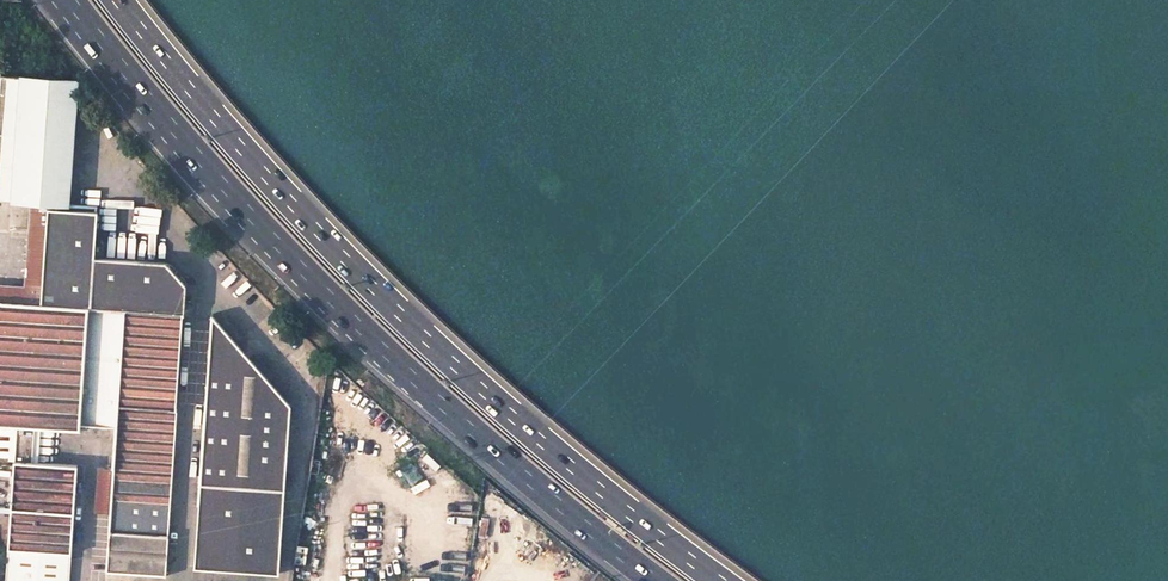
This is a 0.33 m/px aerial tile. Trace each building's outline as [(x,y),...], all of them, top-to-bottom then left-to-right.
[(69,204),(74,137),(80,80),(0,74),(0,199),(27,201),(46,203),(69,204)] [(46,207),(46,203),(27,201),(23,282),(0,282),(0,302),(40,306),(46,207)] [(103,425),(117,425),(116,437),(114,467),(114,469),(111,512),(108,571),(168,576),(187,284),(167,260),(95,256),(98,210),(46,207),(40,306),(0,302),(0,425),(18,426),(17,461),(13,527),(12,537),(11,548),(7,580),(70,580),(72,552),(77,465),(33,462),(35,427),(80,429),(80,423),(103,425)] [(210,311),(196,548),(196,568),(281,574),(290,405),(210,311)] [(99,466),(95,511),(111,512),(114,469),(114,467),(99,466)]
